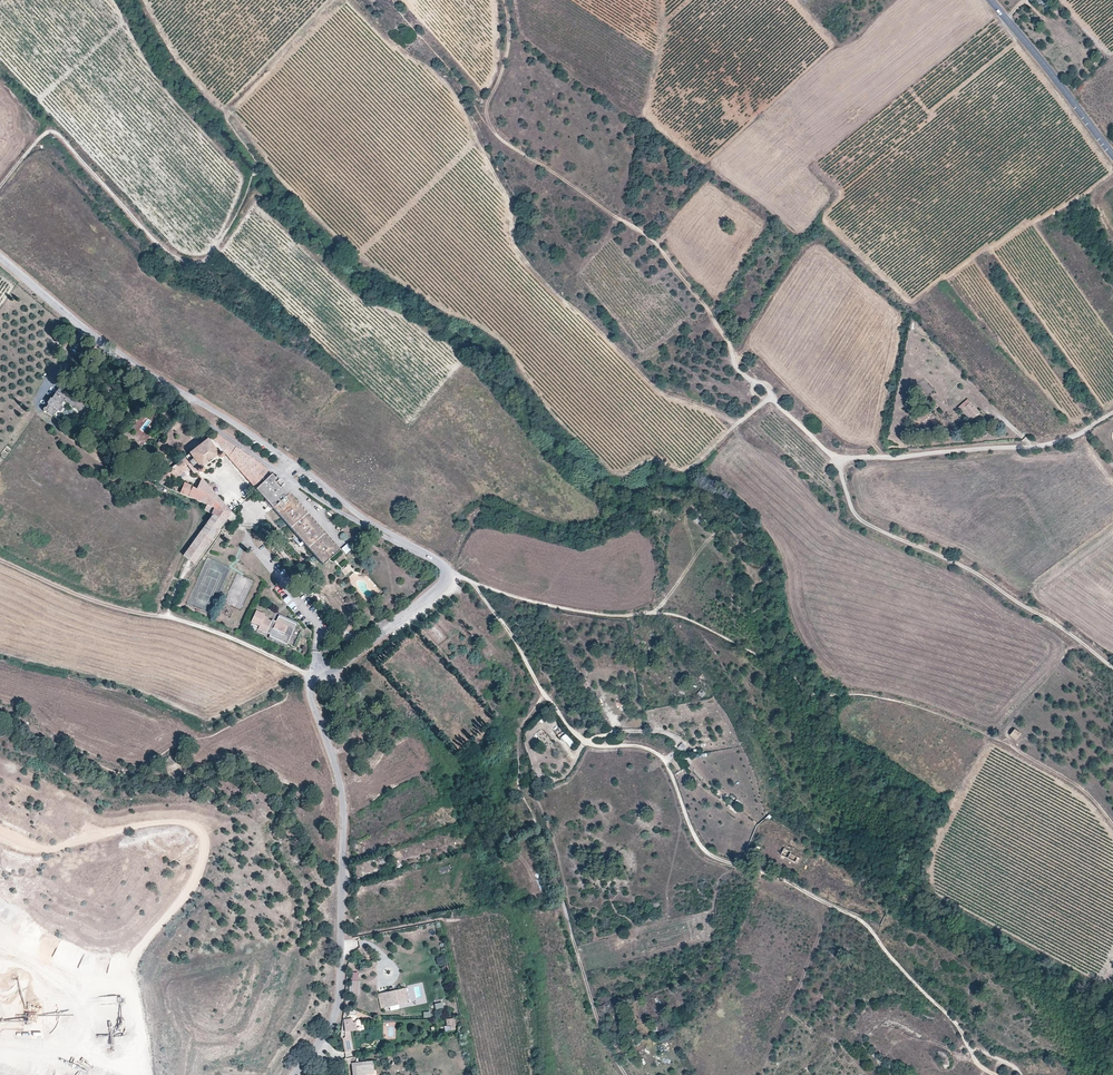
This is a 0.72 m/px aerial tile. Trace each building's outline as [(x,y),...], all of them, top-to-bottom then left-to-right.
[(97,411),(69,392),(70,391),(61,385),(46,408),(45,407),(44,407),(43,407),(43,408),(42,408),(42,409),(42,410),(41,410),(42,410),(42,411),(42,412),(43,412),(44,412),(45,412),(46,412),(46,411),(53,416),(63,400),(92,418),(97,411)] [(979,412),(967,399),(958,407),(970,421),(975,417),(979,412)] [(270,472),(257,461),(216,434),(212,431),(211,433),(211,435),(212,436),(183,459),(187,464),(195,474),(198,472),(198,473),(199,473),(199,474),(200,474),(201,474),(202,474),(203,473),(204,473),(204,472),(205,471),(205,470),(205,469),(204,468),(204,467),(217,457),(217,458),(218,458),(218,459),(219,459),(220,460),(221,460),(222,459),(223,459),(224,458),(224,457),(224,456),(224,455),(224,454),(223,453),(224,452),(256,489),(272,475),(270,472)] [(171,480),(187,468),(185,466),(181,460),(165,472),(171,480)] [(162,485),(168,476),(164,473),(157,479),(155,477),(152,477),(150,480),(162,485)] [(338,552),(282,487),(280,488),(274,482),(276,480),(272,475),(256,489),(323,566),(338,552)] [(232,513),(202,478),(198,485),(197,489),(193,487),(184,483),(180,493),(207,505),(204,511),(212,515),(183,556),(195,564),(227,519),(232,524),(237,518),(232,513)] [(348,543),(341,547),(345,554),(352,549),(348,543)] [(345,575),(353,570),(349,564),(341,570),(345,575)] [(291,609),(296,604),(289,596),(284,600),(291,609)] [(265,615),(256,610),(251,621),(259,625),(257,629),(266,633),(267,631),(271,633),(270,635),(269,637),(287,645),(296,625),(279,616),(276,622),(275,624),(271,622),(272,621),(268,620),(264,618),(265,616),(265,615)] [(280,614),(279,616),(296,625),(297,623),(280,614)] [(266,633),(257,629),(256,632),(269,638),(269,637),(270,635),(266,633)] [(287,645),(269,637),(269,638),(268,639),(286,647),(287,645)] [(1021,734),(1015,729),(1010,735),(1016,739),(1021,734)] [(570,738),(565,732),(561,736),(566,742),(570,738)] [(570,738),(566,742),(570,746),(574,743),(570,738)] [(733,806),(739,810),(743,802),(737,799),(733,806)] [(791,851),(784,848),(781,854),(796,861),(798,856),(791,853),(791,851)] [(358,995),(358,980),(350,980),(349,995),(358,995)] [(408,1002),(405,988),(381,993),(385,1008),(408,1002)] [(28,1011),(42,1011),(42,1004),(28,1003),(28,1011)] [(23,1029),(23,1024),(32,1024),(32,1019),(24,1019),(24,1018),(0,1018),(0,1029),(23,1029)] [(353,1050),(350,1031),(357,1030),(356,1023),(353,1023),(352,1019),(343,1020),(344,1032),(345,1032),(346,1038),(343,1039),(345,1052),(353,1050)] [(373,1061),(352,1063),(353,1074),(363,1074),(362,1071),(373,1070),(373,1061)]
